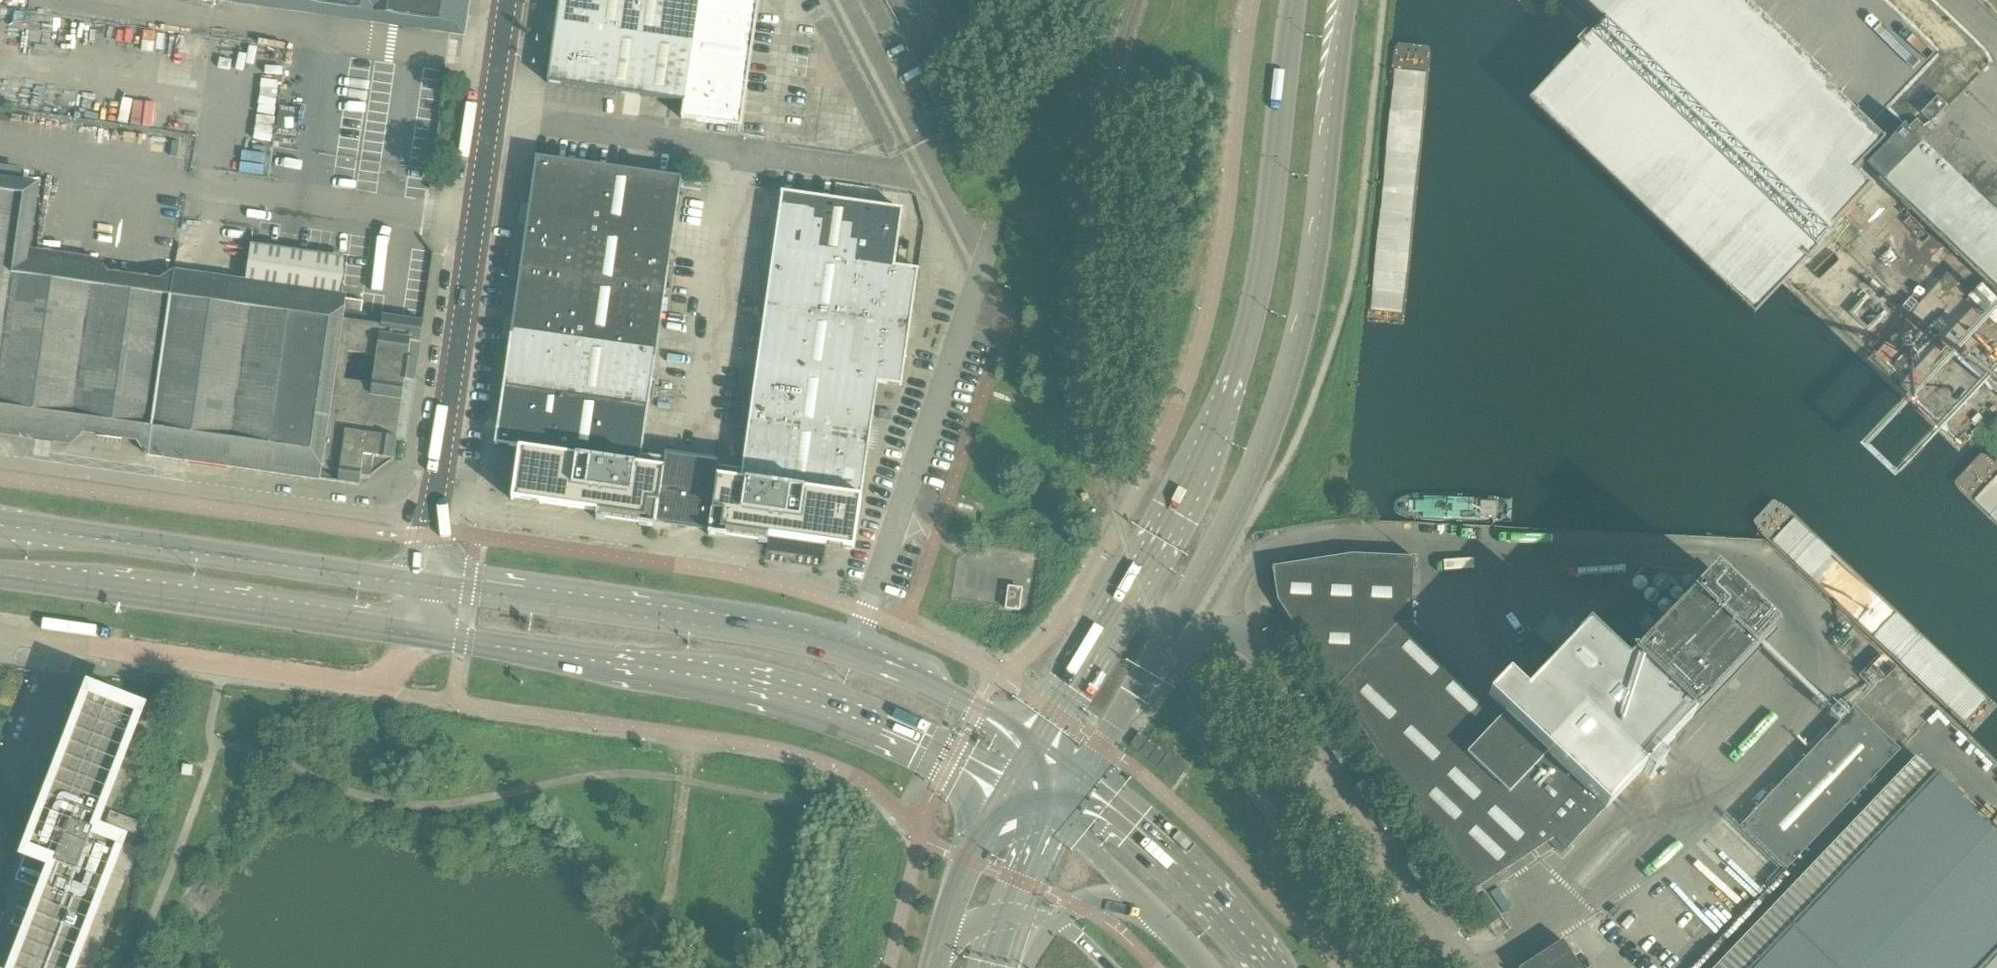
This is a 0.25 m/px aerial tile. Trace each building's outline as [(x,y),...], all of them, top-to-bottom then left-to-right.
[(454,23),(454,22),(467,12),(469,0),(294,0),(454,23)] [(555,25),(687,44),(693,0),(558,0),(555,25)] [(687,44),(679,102),(683,102),(681,119),(741,128),(759,0),(693,0),(687,44)] [(1603,23),(1559,68),(1527,103),(1640,210),(1752,316),(1783,284),(1802,264),(1846,218),(1858,205),(1865,197),(1868,194),(1875,187),(1859,172),(1889,140),(1872,123),(1857,109),(1840,93),(1825,79),(1808,63),(1794,49),(1776,33),(1761,18),(1742,0),(1579,0),(1603,23)] [(547,83),(679,102),(687,44),(555,25),(547,83)] [(1922,113),(1931,123),(1948,105),(1939,96),(1922,113)] [(1871,166),(1884,178),(1903,197),(1941,158),(1926,144),(1926,143),(1909,127),(1871,166)] [(536,157),(528,215),(673,236),(681,178),(536,157)] [(1941,158),(1903,197),(1996,285),(1996,211),(1941,158)] [(36,196),(27,182),(27,181),(0,178),(0,435),(70,444),(83,434),(137,441),(147,455),(359,486),(361,476),(370,477),(373,458),(393,460),(404,381),(414,383),(423,322),(361,313),(363,302),(345,299),(346,295),(173,271),(160,281),(106,274),(96,260),(29,250),(37,196),(36,196)] [(781,192),(773,250),(894,267),(902,210),(781,192)] [(528,215),(519,273),(664,294),(673,236),(528,215)] [(773,250),(765,308),(910,328),(918,270),(894,267),(773,250)] [(519,273),(511,331),(656,351),(664,294),(519,273)] [(756,366),(877,383),(901,386),(910,328),(765,308),(756,366)] [(511,331),(503,388),(648,409),(656,351),(511,331)] [(756,366),(748,423),(869,440),(877,383),(756,366)] [(596,519),(631,525),(641,455),(648,409),(503,388),(495,444),(518,448),(511,500),(597,512),(596,519)] [(748,423),(741,470),(731,539),(767,544),(768,537),(854,549),(869,440),(748,423)] [(708,536),(731,539),(741,470),(718,466),(719,463),(700,461),(700,462),(683,460),(683,458),(665,456),(664,459),(641,455),(631,525),(708,536)] [(1089,499),(1087,493),(1080,495),(1082,501),(1089,499)] [(1605,611),(1574,642),(1563,654),(1549,669),(1544,674),(1505,714),(1411,624),(1414,557),(1352,554),(1271,567),(1271,568),(1272,568),(1277,601),(1308,649),(1335,690),(1468,894),(1549,841),(1549,842),(1549,841),(1561,853),(1565,849),(1566,849),(1605,808),(1625,788),(1774,631),(1713,573),(1632,659),(1612,641),(1624,629),(1605,611)] [(1008,587),(1005,609),(1015,610),(1018,588),(1008,587)] [(89,691),(0,919),(81,948),(122,843),(122,842),(121,841),(100,833),(99,833),(98,833),(98,834),(94,832),(141,711),(141,710),(140,710),(118,701),(117,701),(117,702),(113,700),(112,699),(90,690),(89,690),(89,691)] [(1741,826),(1786,868),(1787,869),(1899,750),(1854,707),(1741,826)] [(1128,746),(1160,769),(1177,781),(1187,768),(1138,733),(1128,746)] [(181,775),(191,776),(192,766),(183,765),(181,775)] [(106,823),(133,833),(138,822),(110,812),(106,823)] [(1473,903),(1488,926),(1489,927),(1501,920),(1485,895),(1473,903)] [(0,919),(0,967),(74,967),(81,948),(0,919)] [(1562,940),(1520,967),(1580,967),(1562,940)] [(1983,967),(1996,967),(1996,954),(1983,967)]
